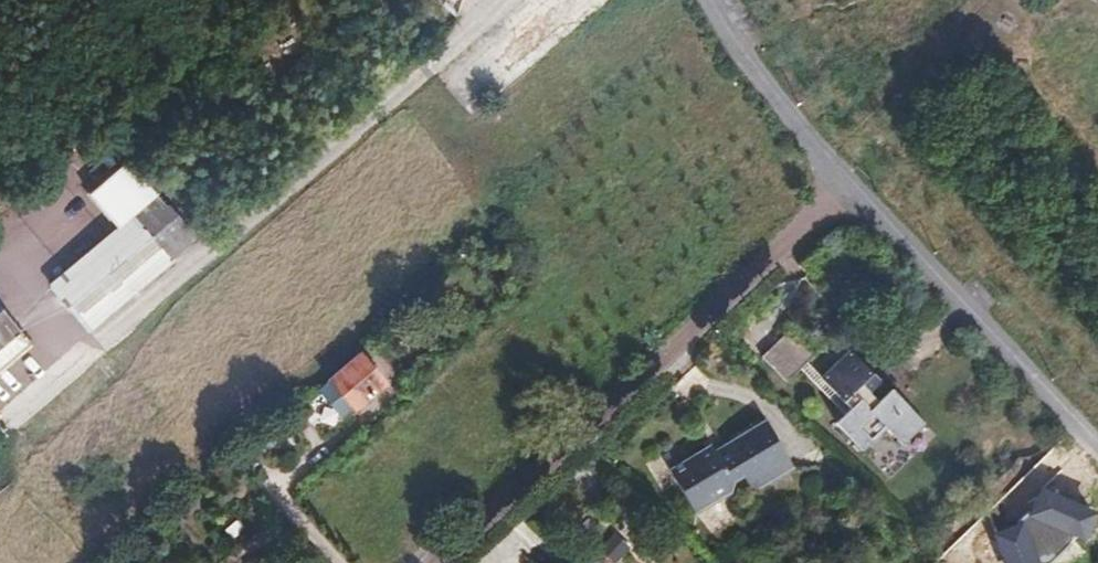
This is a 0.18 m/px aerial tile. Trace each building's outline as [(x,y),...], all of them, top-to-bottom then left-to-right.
[(89,197),(114,227),(125,217),(100,187),(89,197)] [(91,335),(173,265),(171,261),(196,241),(157,197),(51,288),(91,335)] [(31,345),(0,309),(0,372),(31,345)] [(762,359),(788,384),(814,358),(789,332),(762,359)] [(324,380),(313,389),(340,421),(351,411),(353,413),(385,385),(356,352),(324,380)] [(875,418),(886,430),(903,448),(925,426),(891,393),(876,408),(868,399),(880,387),(850,357),(822,387),(849,414),(838,425),(853,440),(875,418)] [(863,452),(886,430),(875,418),(853,440),(863,452)] [(729,496),(729,480),(740,476),(746,487),(754,491),(791,471),(764,424),(715,452),(711,448),(666,474),(691,516),(729,496)] [(1037,486),(1023,518),(1061,534),(1062,531),(1079,538),(1091,509),(1037,486)] [(988,532),(999,562),(1034,562),(1031,555),(1028,556),(1016,522),(988,532)] [(628,548),(612,533),(596,550),(610,562),(615,562),(628,548)]
